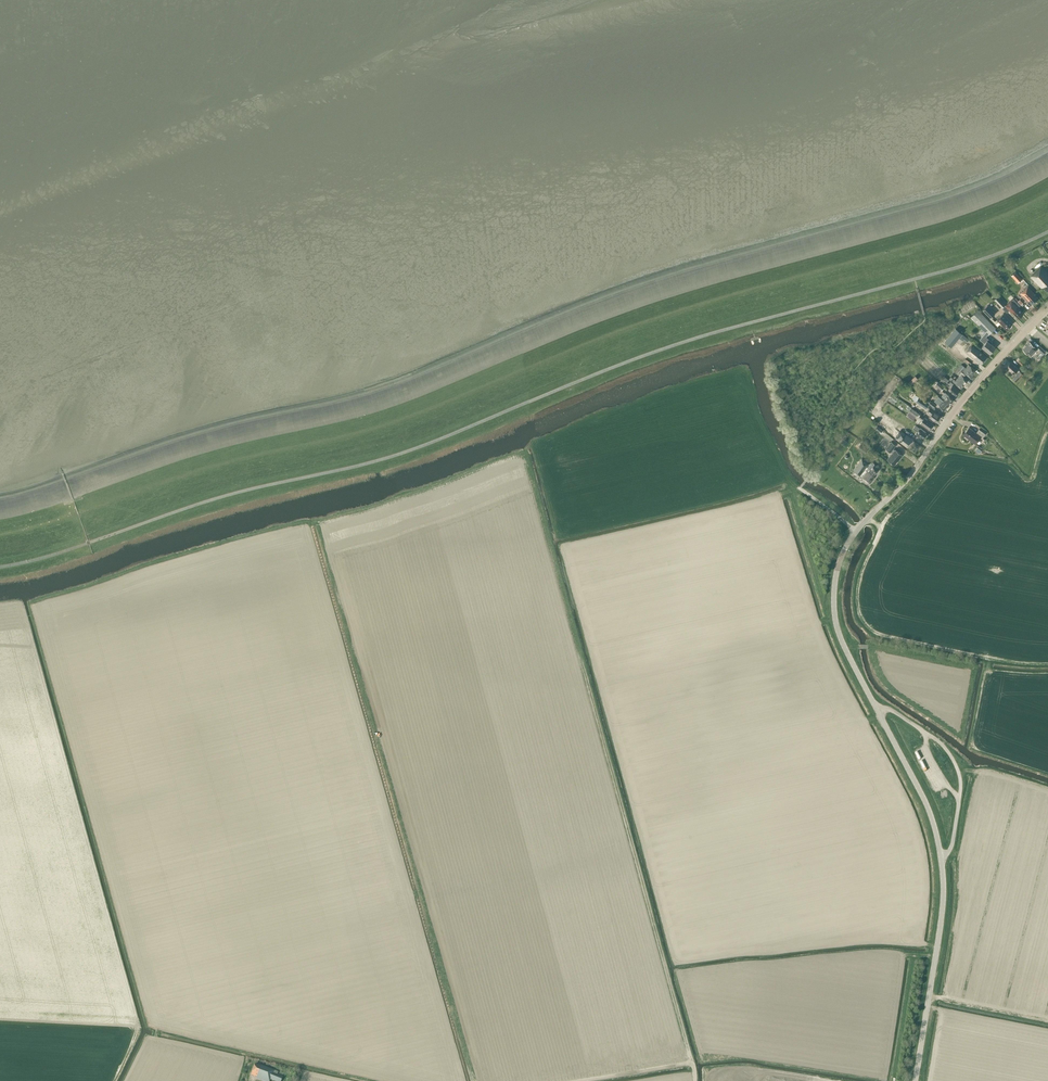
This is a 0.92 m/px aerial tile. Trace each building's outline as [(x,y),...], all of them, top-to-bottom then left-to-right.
[(1043,287),(1047,291),(1047,290),(1047,274),(1041,267),(1031,276),(1023,269),(1019,273),(1028,282),(1032,278),(1035,281),(1033,283),(1038,288),(1040,286),(1041,288),(1043,287)] [(1018,282),(1022,278),(1015,271),(1011,275),(1018,282)] [(1034,295),(1035,294),(1028,286),(1020,293),(1028,301),(1028,300),(1032,305),(1038,299),(1034,295)] [(994,299),(1002,307),(1005,304),(998,296),(994,299)] [(1007,313),(1010,310),(1012,312),(1018,318),(1023,313),(1018,308),(1020,305),(1013,298),(1003,308),(1007,313)] [(995,313),(987,305),(982,310),(990,318),(995,313)] [(982,346),(985,349),(990,353),(995,347),(991,343),(992,342),(986,337),(988,334),(988,335),(995,328),(978,310),(970,317),(985,332),(980,339),(984,343),(982,346)] [(1003,313),(997,319),(1006,329),(1012,323),(1003,313)] [(945,341),(951,347),(962,334),(955,328),(945,341)] [(1035,347),(1030,342),(1023,349),(1028,354),(1030,356),(1037,349),(1035,347)] [(974,358),(981,364),(987,356),(980,351),(980,350),(972,343),(965,351),(974,358)] [(1046,352),(1040,346),(1037,349),(1041,352),(1043,354),(1046,352)] [(1012,378),(1016,381),(1023,374),(1020,371),(1010,362),(1006,366),(1013,374),(1015,372),(1016,374),(1012,378)] [(961,364),(958,368),(962,372),(963,371),(970,377),(976,370),(969,364),(966,368),(963,366),(961,364)] [(960,374),(957,378),(964,384),(968,380),(963,376),(965,375),(961,372),(960,374)] [(909,382),(912,385),(918,379),(915,376),(909,382)] [(961,388),(964,384),(957,378),(955,380),(954,379),(952,381),(956,384),(961,388)] [(946,382),(951,386),(948,389),(955,395),(959,390),(952,385),(953,384),(950,381),(948,379),(946,382)] [(936,385),(942,391),(945,388),(938,382),(936,385)] [(945,398),(944,400),(949,405),(953,400),(945,392),(942,396),(945,398)] [(916,402),(926,408),(929,404),(920,397),(916,402)] [(949,405),(944,400),(943,400),(940,398),(936,402),(939,405),(944,410),(949,405)] [(908,412),(916,417),(918,413),(911,408),(908,412)] [(929,417),(936,422),(940,416),(936,413),(937,413),(930,408),(927,411),(929,413),(930,412),(931,414),(929,417)] [(885,427),(892,419),(881,411),(877,417),(878,418),(874,423),(883,430),(885,427)] [(923,425),(930,430),(934,425),(927,420),(927,419),(924,417),(920,414),(918,417),(922,420),(920,423),(923,425)] [(922,437),(924,438),(927,434),(925,433),(926,432),(920,428),(919,428),(915,425),(913,428),(917,431),(915,434),(921,438),(922,437)] [(979,429),(976,433),(969,427),(963,435),(975,444),(980,436),(982,438),(985,434),(979,429)] [(909,448),(914,452),(919,445),(914,441),(913,440),(914,439),(901,430),(895,439),(908,447),(909,448)] [(895,450),(893,448),(895,445),(891,442),(886,448),(890,452),(891,451),(892,453),(888,459),(894,464),(899,458),(899,459),(902,455),(895,450)] [(867,467),(867,466),(868,464),(861,459),(853,470),(870,483),(874,477),(873,476),(879,469),(874,465),(874,463),(873,462),(871,462),(867,467)] [(262,1080),(270,1080),(273,1080),(281,1080),(283,1077),(277,1074),(278,1072),(261,1066),(261,1067),(255,1065),(251,1076),(256,1078),(256,1079),(262,1080)]
